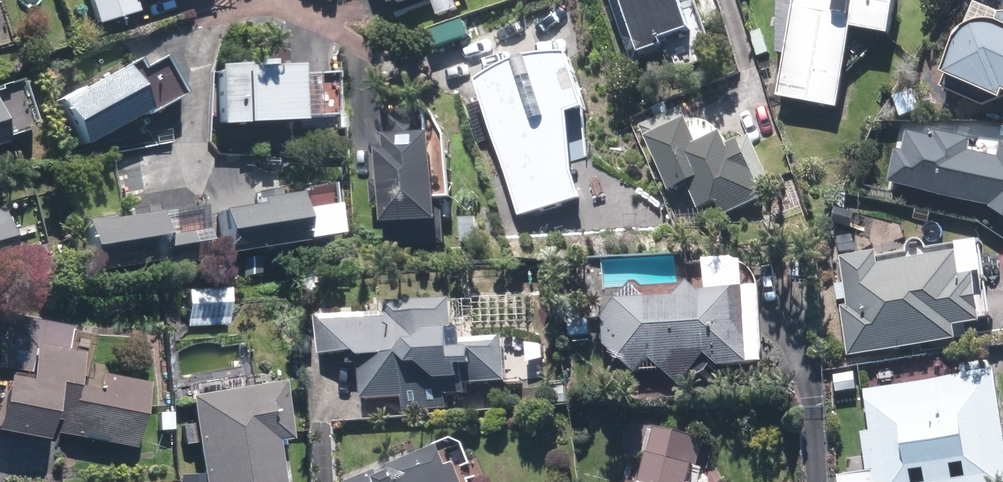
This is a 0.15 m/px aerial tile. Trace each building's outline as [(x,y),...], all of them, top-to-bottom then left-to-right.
[(636,61),(668,49),(664,41),(693,30),(682,0),(613,0),(636,61)] [(781,96),(838,108),(854,28),(890,36),(897,0),(801,0),(781,96)] [(568,4),(529,17),(534,35),(574,22),(568,4)] [(953,73),(1002,95),(1002,15),(982,6),(953,73)] [(214,66),(217,125),(298,121),(298,117),(332,115),(330,74),(295,76),(295,67),(290,67),(289,44),(256,45),(257,64),(214,66)] [(527,62),(484,85),(522,217),(581,200),(573,171),(573,113),(587,109),(573,60),(527,62)] [(59,103),(81,145),(144,111),(121,69),(59,103)] [(684,110),(644,126),(671,190),(690,182),(702,208),(718,202),(723,215),(767,197),(764,190),(771,187),(752,141),(732,149),(726,136),(700,148),(684,110)] [(442,222),(437,137),(433,137),(431,113),(388,115),(390,153),(386,154),(390,225),(442,222)] [(895,185),(1002,208),(1002,160),(973,154),(975,144),(944,137),(943,142),(914,136),(910,155),(901,153),(895,185)] [(218,211),(225,253),(336,236),(328,189),(258,200),(259,204),(218,211)] [(157,237),(153,211),(83,222),(91,272),(187,257),(183,233),(157,237)] [(481,216),(462,217),(462,250),(482,250),(481,216)] [(10,260),(0,221),(0,263),(10,260)] [(843,308),(850,355),(959,340),(957,326),(981,323),(975,278),(963,279),(959,255),(881,266),(879,254),(844,259),(851,307),(843,308)] [(264,255),(239,259),(242,277),(267,274),(264,255)] [(678,296),(619,299),(605,314),(607,346),(638,372),(651,357),(682,386),(708,353),(726,370),(740,369),(743,362),(751,368),(746,288),(700,291),(689,283),(678,296)] [(226,284),(184,286),(185,331),(228,329),(226,284)] [(393,313),(319,317),(321,354),(362,352),(364,399),(406,396),(407,410),(448,408),(448,394),(468,393),(467,381),(507,379),(505,343),(454,346),(452,303),(393,306),(393,313)] [(0,385),(0,431),(42,439),(47,416),(59,418),(57,430),(83,435),(84,432),(105,436),(105,439),(132,444),(144,383),(100,374),(97,391),(72,387),(77,357),(30,348),(23,380),(2,376),(0,385)] [(833,396),(859,393),(855,369),(830,373),(833,396)] [(841,481),(1002,481),(1002,422),(996,373),(866,391),(872,433),(864,434),(870,474),(840,478),(841,481)] [(190,396),(204,481),(282,481),(275,440),(287,438),(278,382),(190,396)] [(656,427),(642,481),(692,481),(703,439),(656,427)] [(457,465),(449,468),(441,448),(357,481),(464,481),(457,465)]
